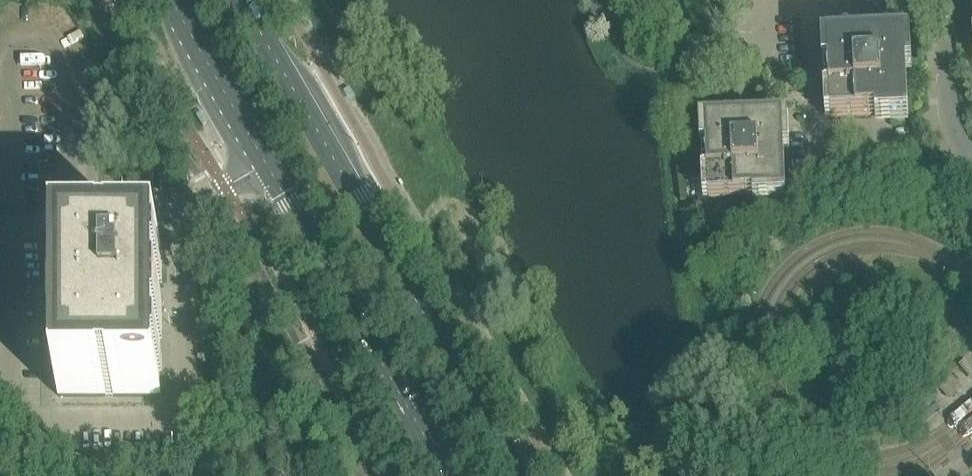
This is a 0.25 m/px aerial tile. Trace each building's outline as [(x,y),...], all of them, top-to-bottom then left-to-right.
[(908,115),(905,38),(827,41),(828,68),(833,68),(834,81),(829,82),(829,88),(836,88),(836,91),(829,92),(831,119),(908,115)] [(786,197),(783,119),(743,121),(743,126),(732,126),(732,121),(731,121),(705,123),(709,200),(786,197)] [(159,344),(159,325),(160,325),(160,324),(159,324),(159,306),(160,306),(160,305),(159,305),(159,274),(159,253),(161,253),(161,252),(114,252),(114,253),(106,252),(59,251),(59,253),(61,253),(61,268),(59,268),(59,269),(61,269),(61,288),(59,288),(60,289),(61,289),(61,305),(59,305),(60,305),(61,306),(61,324),(59,324),(59,325),(61,325),(61,344),(59,343),(59,344),(61,344),(61,360),(59,360),(59,361),(61,361),(61,380),(59,380),(59,381),(61,381),(61,396),(59,396),(59,398),(106,398),(106,397),(114,397),(114,398),(161,398),(161,396),(159,396),(158,381),(160,381),(160,380),(159,380),(159,361),(160,361),(160,360),(159,360),(159,344),(160,344),(159,344)]
